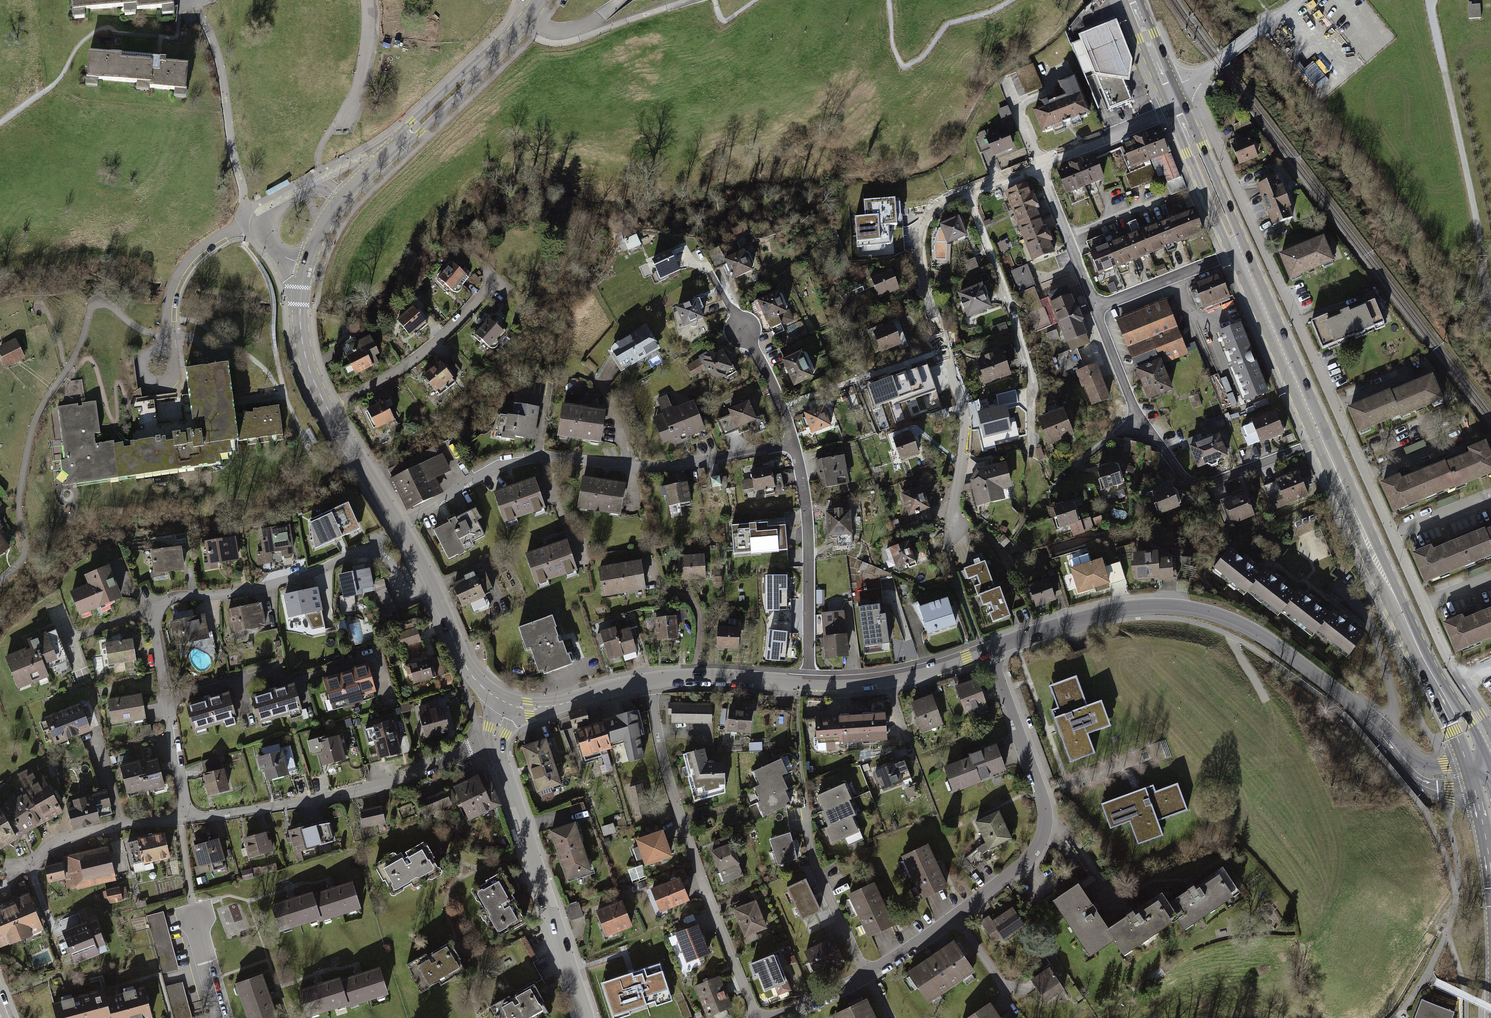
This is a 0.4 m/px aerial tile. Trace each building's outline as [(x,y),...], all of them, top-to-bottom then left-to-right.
[(73,10),(137,5),(137,10),(172,7),(171,0),(72,0),(73,10)] [(1470,5),(1468,5),(1469,19),(1481,18),(1480,4),(1470,5)] [(1093,71),(1109,109),(1132,100),(1123,80),(1129,81),(1132,58),(1117,20),(1078,35),(1080,40),(1071,44),(1083,75),(1093,71)] [(165,59),(88,51),(86,78),(151,84),(150,88),(184,91),(187,65),(165,63),(165,59)] [(1036,65),(1019,71),(1029,96),(1045,90),(1036,65)] [(1034,111),(1042,132),(1089,113),(1074,76),(1059,83),(1065,97),(1049,103),(1047,99),(1040,102),(1043,108),(1034,111)] [(137,87),(136,92),(147,96),(149,91),(137,87)] [(999,110),(1004,121),(1013,118),(1008,107),(999,110)] [(1239,164),(1256,157),(1249,139),(1247,134),(1256,131),(1247,119),(1234,125),(1239,137),(1234,139),(1236,145),(1232,146),(1239,164)] [(1010,127),(990,136),(998,155),(1018,147),(1010,127)] [(1159,128),(1140,136),(1148,160),(1156,156),(1169,151),(1159,128)] [(1130,167),(1148,160),(1140,136),(1120,144),(1130,167)] [(1169,151),(1156,156),(1167,181),(1179,176),(1169,151)] [(1092,154),(1074,161),(1083,185),(1101,178),(1092,154)] [(1097,158),(1100,166),(1109,163),(1106,155),(1097,158)] [(1083,185),(1074,161),(1056,168),(1065,192),(1083,185)] [(1258,185),(1274,225),(1293,217),(1289,208),(1291,207),(1282,187),(1280,188),(1276,178),(1258,185)] [(1012,209),(1033,200),(1026,182),(1004,191),(1012,209)] [(867,216),(856,217),(859,246),(891,243),(889,225),(898,225),(896,198),(865,201),(867,216)] [(1033,200),(1012,209),(1018,225),(1040,216),(1033,200)] [(1193,207),(1170,216),(1180,241),(1203,232),(1193,207)] [(973,215),(952,222),(960,247),(981,240),(973,215)] [(1040,216),(1018,225),(1025,242),(1047,233),(1040,216)] [(1170,216),(1154,223),(1164,247),(1180,241),(1170,216)] [(1164,247),(1154,223),(1137,229),(1147,254),(1164,247)] [(1147,254),(1137,229),(1121,236),(1131,260),(1147,254)] [(1047,233),(1025,242),(1032,258),(1054,249),(1047,233)] [(1131,260),(1121,236),(1104,242),(1114,267),(1131,260)] [(631,252),(641,247),(636,237),(626,241),(631,252)] [(740,247),(754,243),(752,237),(738,241),(740,247)] [(1282,256),(1291,278),(1332,260),(1323,238),(1282,256)] [(1114,267),(1104,242),(1087,249),(1097,274),(1114,267)] [(672,251),(654,259),(663,280),(681,271),(672,251)] [(745,251),(727,259),(736,278),(754,270),(745,251)] [(439,279),(453,291),(456,292),(458,292),(460,290),(462,288),(462,286),(460,283),(467,276),(453,263),(439,279)] [(1164,264),(1154,267),(1157,276),(1167,272),(1164,264)] [(1030,265),(1012,269),(1018,292),(1036,287),(1030,265)] [(901,268),(883,277),(893,300),(912,292),(901,268)] [(1220,272),(1193,282),(1203,307),(1230,297),(1220,272)] [(994,287),(972,294),(980,320),(1002,313),(994,287)] [(1048,301),(1057,322),(1078,314),(1070,293),(1048,301)] [(788,294),(770,302),(782,330),(800,322),(788,294)] [(700,296),(675,306),(684,326),(704,318),(701,309),(705,307),(700,296)] [(1114,318),(1136,374),(1163,363),(1187,354),(1166,298),(1114,318)] [(1327,315),(1311,322),(1322,349),(1354,336),(1354,337),(1365,332),(1365,331),(1383,323),(1384,325),(1385,324),(1375,300),(1349,311),(1348,310),(1341,313),(1341,314),(1329,319),(1327,315)] [(413,308),(397,321),(409,335),(425,322),(413,308)] [(1078,314),(1057,322),(1067,349),(1089,340),(1078,314)] [(1049,317),(1036,320),(1038,329),(1051,326),(1049,317)] [(480,330),(476,334),(490,347),(492,348),(495,348),(497,347),(499,344),(499,341),(497,339),(504,332),(490,319),(486,324),(483,322),(478,328),(480,330)] [(1239,322),(1217,331),(1245,401),(1268,392),(1239,322)] [(903,325),(883,333),(893,358),(912,350),(903,325)] [(627,340),(613,358),(624,367),(657,348),(655,344),(656,343),(653,338),(652,339),(646,329),(629,339),(628,338),(627,339),(627,340)] [(359,350),(347,357),(351,364),(342,369),(347,379),(356,374),(378,363),(374,356),(379,354),(370,336),(356,343),(359,350)] [(6,366),(25,357),(16,338),(0,346),(0,353),(6,366)] [(347,357),(359,350),(356,343),(353,338),(338,345),(345,358),(347,357)] [(728,346),(711,355),(725,382),(742,373),(728,346)] [(810,354),(792,363),(806,392),(825,382),(810,354)] [(1011,354),(989,361),(996,382),(1018,375),(1011,354)] [(440,363),(424,375),(436,390),(443,385),(446,390),(456,383),(440,363)] [(1095,363),(1075,371),(1089,405),(1109,397),(1095,363)] [(1172,389),(1163,363),(1136,374),(1146,400),(1172,389)] [(230,442),(283,435),(279,406),(253,409),(253,412),(235,414),(228,364),(185,369),(192,421),(200,420),(201,428),(197,428),(198,429),(186,431),(187,432),(172,433),(172,436),(131,441),(131,446),(115,448),(114,441),(95,443),(94,434),(100,433),(96,402),(57,407),(68,485),(220,465),(219,456),(232,454),(230,442)] [(868,385),(875,406),(898,398),(900,403),(937,390),(928,364),(868,385)] [(1400,416),(1441,399),(1432,377),(1412,385),(1392,393),(1391,392),(1370,400),(1350,409),(1359,431),(1400,414),(1400,416)] [(1197,394),(1188,397),(1192,409),(1201,406),(1197,394)] [(934,415),(946,411),(942,400),(931,403),(934,415)] [(385,401),(368,410),(377,428),(394,419),(385,401)] [(503,437),(537,441),(541,406),(515,403),(513,415),(506,414),(503,437)] [(700,403),(664,416),(676,448),(712,434),(700,403)] [(605,410),(562,404),(558,434),(600,440),(605,410)] [(1005,404),(978,411),(984,438),(1012,431),(1005,404)] [(760,405),(737,410),(741,428),(764,423),(760,405)] [(823,407),(806,414),(812,429),(829,423),(823,407)] [(1053,444),(1078,434),(1067,407),(1042,418),(1053,444)] [(1275,411),(1251,420),(1259,443),(1284,434),(1275,411)] [(1214,423),(1204,426),(1208,435),(1217,431),(1214,423)] [(913,432),(894,438),(901,460),(920,454),(913,432)] [(1228,433),(1222,435),(1226,455),(1232,454),(1228,433)] [(1218,434),(1188,445),(1196,468),(1227,456),(1218,434)] [(1446,464),(1455,487),(1490,472),(1490,458),(1485,443),(1470,449),(1471,453),(1446,464)] [(849,483),(844,455),(817,460),(822,487),(849,483)] [(450,459),(403,483),(416,509),(451,491),(446,480),(458,474),(450,459)] [(970,479),(976,505),(1005,498),(1002,488),(1012,486),(1006,461),(977,468),(970,479)] [(1114,461),(1095,467),(1102,489),(1121,483),(1114,461)] [(1455,487),(1446,464),(1445,462),(1420,472),(1419,471),(1412,474),(1412,476),(1400,481),(1398,477),(1383,483),(1394,510),(1425,497),(1426,499),(1436,494),(1436,493),(1454,485),(1455,487)] [(772,466),(751,470),(752,479),(742,481),(744,493),(755,491),(755,492),(776,487),(772,466)] [(1298,473),(1263,487),(1272,509),(1307,495),(1298,473)] [(720,478),(712,479),(713,490),(721,489),(720,478)] [(532,479),(495,491),(505,520),(542,508),(532,479)] [(635,486),(590,480),(587,511),(631,517),(635,486)] [(1170,484),(1152,492),(1160,513),(1178,505),(1170,484)] [(698,486),(671,486),(670,506),(698,506),(698,486)] [(924,487),(902,493),(908,515),(930,508),(924,487)] [(1245,492),(1222,501),(1231,526),(1255,517),(1245,492)] [(1070,500),(1052,506),(1059,527),(1077,521),(1070,500)] [(348,503),(309,520),(314,549),(360,529),(348,503)] [(850,510),(826,512),(828,535),(852,534),(850,510)] [(471,511),(432,530),(447,560),(475,546),(473,542),(484,536),(471,511)] [(5,532),(10,528),(0,515),(0,538),(5,532)] [(767,523),(731,526),(733,554),(787,550),(785,526),(767,527),(767,523)] [(289,526),(261,531),(264,553),(282,550),(283,556),(292,554),(291,548),(292,548),(289,526)] [(1486,531),(1485,530),(1454,542),(1453,541),(1446,544),(1446,545),(1432,551),(1430,547),(1414,554),(1425,581),(1463,565),(1464,567),(1475,562),(1475,561),(1490,554),(1490,544),(1486,531)] [(0,538),(0,565),(19,550),(5,532),(0,538)] [(254,535),(258,550),(263,549),(259,534),(254,535)] [(234,537),(206,542),(210,564),(238,559),(234,537)] [(565,541),(528,553),(538,585),(576,573),(565,541)] [(909,541),(889,547),(896,567),(915,561),(909,541)] [(180,547),(152,551),(155,573),(183,569),(180,547)] [(1229,547),(1213,568),(1246,593),(1249,589),(1262,572),(1229,547)] [(1155,549),(1131,551),(1134,580),(1156,578),(1157,580),(1174,579),(1172,557),(1156,559),(1155,549)] [(705,554),(677,556),(679,581),(707,580),(705,554)] [(1111,556),(1070,569),(1077,592),(1117,582),(1111,556)] [(976,596),(994,589),(983,560),(961,568),(966,580),(970,578),(976,596)] [(641,561),(598,567),(603,596),(646,590),(641,561)] [(1262,572),(1249,589),(1280,613),(1282,610),(1296,592),(1265,569),(1262,572)] [(483,571),(452,585),(462,608),(494,594),(483,571)] [(97,588),(79,595),(86,615),(126,601),(115,572),(94,580),(97,588)] [(374,572),(353,576),(358,597),(378,593),(374,572)] [(767,573),(767,607),(787,607),(787,573),(767,573)] [(1048,577),(1028,584),(1036,605),(1056,598),(1048,577)] [(896,578),(882,578),(884,602),(897,601),(896,578)] [(1009,615),(999,587),(994,589),(976,596),(980,606),(985,605),(990,622),(1009,615)] [(328,589),(296,594),(300,618),(332,612),(328,589)] [(1296,592),(1282,610),(1314,635),(1317,631),(1331,614),(1298,589),(1296,592)] [(947,599),(921,608),(930,633),(956,624),(947,599)] [(272,606),(241,612),(246,637),(277,630),(272,606)] [(879,606),(860,608),(864,648),(890,645),(886,616),(880,617),(879,606)] [(1485,612),(1485,610),(1477,614),(1477,615),(1463,621),(1461,617),(1445,623),(1456,651),(1490,636),(1490,609),(1485,612)] [(1331,614),(1317,631),(1349,656),(1366,634),(1334,610),(1331,614)] [(847,659),(844,612),(822,613),(825,661),(847,659)] [(212,617),(184,621),(187,645),(215,641),(212,617)] [(677,617),(655,619),(657,641),(679,639),(677,617)] [(566,666),(547,618),(516,631),(536,679),(566,666)] [(624,628),(610,632),(617,656),(630,652),(624,628)] [(788,630),(770,628),(768,657),(785,658),(788,630)] [(740,630),(717,629),(717,648),(739,649),(740,630)] [(617,656),(610,632),(597,635),(603,659),(617,656)] [(34,651),(17,656),(27,689),(52,681),(49,670),(67,664),(59,638),(33,646),(34,651)] [(130,640),(102,645),(106,667),(133,663),(130,640)] [(433,654),(405,662),(412,683),(443,673),(433,654)] [(374,662),(332,673),(341,704),(382,693),(374,662)] [(1083,674),(1056,685),(1065,707),(1058,710),(1077,762),(1103,753),(1096,736),(1120,727),(1111,700),(1093,704),(1083,674)] [(976,678),(955,686),(966,714),(987,706),(976,678)] [(303,688),(260,696),(265,723),(308,714),(303,688)] [(238,694),(194,707),(202,735),(246,722),(238,694)] [(932,696),(913,703),(923,731),(942,724),(932,696)] [(148,698),(117,703),(121,727),(152,722),(148,698)] [(711,702),(668,703),(668,714),(671,714),(671,723),(711,723),(711,702)] [(728,704),(726,731),(750,733),(751,709),(744,709),(745,705),(728,704)] [(449,727),(443,706),(421,712),(427,733),(449,727)] [(88,707),(57,717),(66,745),(97,735),(88,707)] [(638,711),(601,722),(608,749),(625,744),(630,761),(644,757),(639,737),(643,736),(638,711)] [(882,713),(815,717),(816,743),(884,739),(882,713)] [(581,757),(608,749),(601,722),(573,730),(581,757)] [(391,724),(368,729),(375,761),(398,756),(391,724)] [(339,736),(312,744),(320,771),(347,763),(339,736)] [(545,738),(520,746),(535,793),(560,785),(545,738)] [(972,759),(946,768),(955,792),(992,779),(991,776),(1005,771),(996,747),(971,756),(972,759)] [(703,748),(682,754),(694,801),(724,793),(724,763),(708,763),(703,748)] [(297,753),(270,759),(275,783),(302,777),(297,753)] [(155,759),(138,763),(144,791),(162,788),(155,759)] [(753,771),(759,785),(781,776),(787,773),(780,759),(753,771)] [(895,762),(873,771),(881,790),(902,782),(895,762)] [(127,795),(144,791),(138,763),(121,767),(127,795)] [(63,810),(37,765),(18,775),(27,790),(0,806),(0,847),(63,810)] [(224,771),(204,777),(209,796),(229,790),(224,771)] [(482,773),(455,787),(473,821),(500,807),(482,773)] [(754,787),(760,801),(784,791),(788,789),(781,776),(759,785),(754,787)] [(1158,783),(1108,803),(1116,826),(1138,820),(1147,846),(1174,836),(1166,820),(1193,810),(1183,782),(1162,791),(1158,783)] [(817,796),(824,810),(848,800),(852,799),(845,784),(817,796)] [(641,785),(627,788),(634,816),(648,813),(641,785)] [(442,790),(419,799),(427,819),(450,810),(442,790)] [(790,804),(784,791),(760,801),(756,803),(763,817),(790,804)] [(92,797),(68,803),(74,827),(98,820),(92,797)] [(828,827),(851,817),(855,816),(848,800),(824,810),(821,811),(828,827)] [(582,802),(568,807),(571,814),(585,809),(582,802)] [(389,804),(369,811),(378,834),(397,826),(389,804)] [(1011,838),(998,811),(975,822),(988,849),(1011,838)] [(851,817),(828,827),(824,828),(831,844),(857,832),(851,817)] [(573,822),(548,831),(565,880),(590,872),(573,822)] [(319,823),(298,830),(309,859),(329,852),(319,823)] [(273,831),(254,839),(263,861),(282,854),(273,831)] [(664,832),(638,841),(648,868),(673,860),(664,832)] [(128,841),(133,863),(169,855),(163,833),(128,841)] [(770,839),(778,865),(798,859),(790,833),(770,839)] [(716,849),(711,851),(723,883),(743,875),(727,835),(713,841),(716,849)] [(203,848),(209,868),(240,860),(234,840),(203,848)] [(425,844),(378,864),(392,897),(439,877),(425,844)] [(947,888),(927,844),(901,856),(922,900),(947,888)] [(106,846),(45,861),(50,882),(73,876),(76,887),(114,877),(106,846)] [(644,865),(629,869),(633,881),(647,876),(644,865)] [(1175,919),(1182,930),(1238,893),(1221,868),(1165,905),(1175,919)] [(679,878),(649,890),(658,913),(688,901),(679,878)] [(511,879),(484,893),(509,944),(536,930),(511,879)] [(821,911),(806,879),(786,889),(801,921),(821,911)] [(893,925),(872,883),(846,895),(867,938),(893,925)] [(322,895),(330,923),(368,912),(360,884),(322,895)] [(1077,885),(1053,901),(1090,957),(1115,941),(1107,930),(1077,885)] [(121,886),(107,889),(110,903),(125,900),(121,886)] [(292,934),(330,923),(322,895),(284,905),(292,934)] [(1107,930),(1115,941),(1124,954),(1175,919),(1165,905),(1159,895),(1107,930)] [(8,904),(22,941),(44,932),(30,896),(8,904)] [(620,901),(594,911),(604,937),(631,927),(620,901)] [(766,929),(755,901),(733,909),(745,937),(766,929)] [(223,924),(243,920),(239,903),(220,907),(223,924)] [(22,941),(8,904),(0,908),(0,950),(22,941)] [(1025,925),(1012,907),(992,921),(988,916),(980,922),(994,942),(1001,937),(1003,940),(1025,925)] [(163,912),(147,916),(162,974),(179,970),(163,912)] [(98,920),(66,931),(78,962),(109,950),(98,920)] [(696,925),(673,934),(685,963),(707,954),(696,925)] [(832,939),(804,953),(815,976),(843,962),(832,939)] [(953,941),(906,974),(928,1005),(974,972),(953,941)] [(447,947),(409,965),(423,993),(461,975),(447,947)] [(791,992),(776,955),(754,963),(765,992),(773,989),(776,998),(791,992)] [(660,961),(602,980),(613,1012),(671,993),(660,961)] [(1050,969),(1031,981),(1045,1002),(1064,990),(1050,969)] [(347,984),(354,1012),(397,1001),(389,973),(347,984)] [(718,976),(693,987),(706,1017),(731,1007),(718,976)] [(251,1017),(279,1017),(266,978),(241,986),(251,1017)] [(166,986),(174,1017),(192,1017),(183,982),(166,986)] [(347,984),(305,995),(311,1017),(332,1017),(354,1012),(347,984)] [(498,1006),(503,1017),(555,1017),(542,987),(498,1006)] [(143,988),(103,998),(108,1017),(151,1017),(143,988)] [(51,1004),(55,1017),(108,1017),(103,998),(101,991),(51,1004)] [(1420,998),(1413,1017),(1452,1017),(1454,1011),(1420,998)] [(833,1016),(834,1017),(874,1017),(867,1001),(833,1016)] [(967,1017),(999,1017),(989,1003),(967,1017)]
